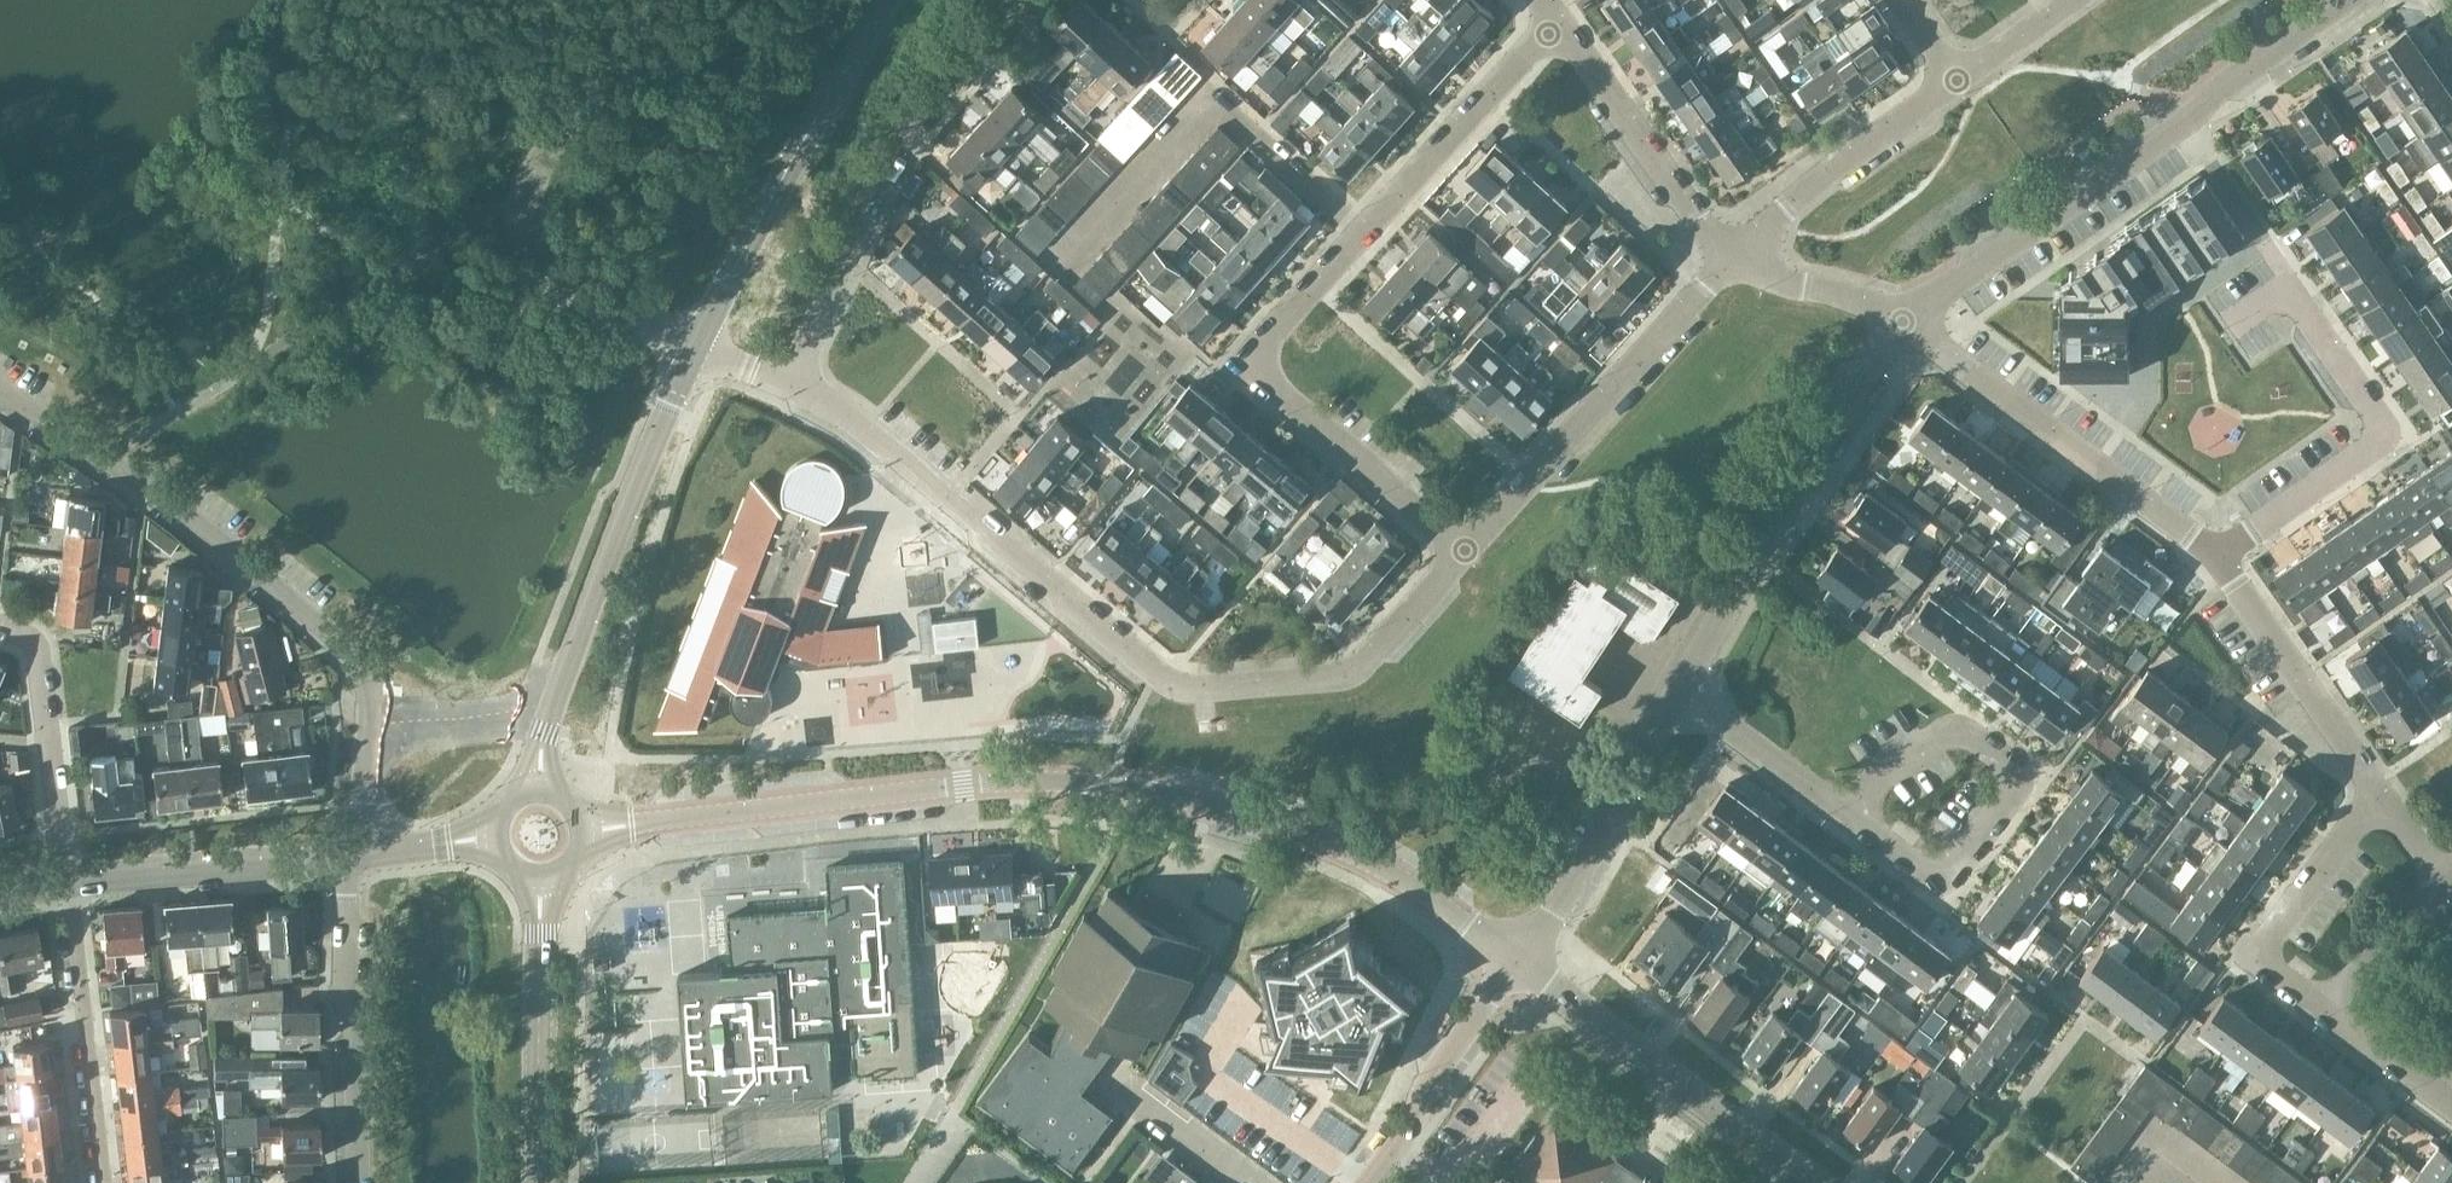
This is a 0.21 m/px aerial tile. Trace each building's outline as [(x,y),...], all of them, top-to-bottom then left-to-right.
[(1107,19),(1086,0),(1077,0),(1076,1),(1075,0),(1071,0),(1066,6),(1069,9),(1051,28),(1064,40),(1052,53),(1047,48),(1024,73),(1042,89),(1076,52),(1107,19)] [(1226,19),(1272,62),(1273,61),(1281,52),(1264,36),(1276,23),(1251,0),(1243,0),(1226,19)] [(1276,23),(1288,10),(1305,26),(1315,15),(1298,0),(1251,0),(1276,23)] [(1347,2),(1345,0),(1323,0),(1337,13),(1347,2)] [(1384,0),(1381,0),(1366,17),(1377,27),(1393,9),(1384,0)] [(1393,9),(1401,0),(1384,0),(1393,9)] [(1473,39),(1495,15),(1483,5),(1478,0),(1430,0),(1432,2),(1473,39)] [(1660,0),(1605,0),(1604,1),(1622,27),(1660,0)] [(1622,27),(1640,52),(1669,31),(1660,18),(1686,0),(1660,0),(1622,27)] [(1730,4),(1738,16),(1748,9),(1742,0),(1735,0),(1730,4)] [(1815,20),(1824,13),(1816,1),(1806,8),(1815,20)] [(1417,9),(1406,20),(1452,62),(1473,39),(1432,2),(1422,14),(1417,9)] [(1862,13),(1838,30),(1850,48),(1872,79),(1896,61),(1886,46),(1898,38),(1888,24),(1874,4),(1862,13)] [(1756,20),(1746,26),(1754,39),(1779,21),(1771,9),(1756,20)] [(1802,11),(1792,19),(1793,20),(1800,30),(1810,23),(1803,13),(1802,11)] [(1724,31),(1734,24),(1726,12),(1717,19),(1724,31)] [(1107,19),(1076,52),(1088,63),(1075,77),(1085,86),(1085,87),(1129,39),(1107,19)] [(1272,62),(1226,19),(1204,43),(1233,70),(1244,59),(1260,73),(1255,78),(1280,101),(1296,83),(1285,73),(1286,73),(1273,61),(1272,62)] [(1792,19),(1779,28),(1787,39),(1800,30),(1793,20),(1792,19)] [(1452,62),(1406,20),(1397,31),(1414,47),(1403,60),(1431,86),(1452,62)] [(1680,24),(1669,31),(1640,52),(1658,78),(1707,44),(1699,33),(1691,38),(1680,24)] [(1734,24),(1724,31),(1732,42),(1742,34),(1734,24)] [(2387,80),(2428,52),(2410,26),(2407,29),(2406,28),(2369,53),(2377,65),(2359,78),(2369,93),(2387,80)] [(1767,38),(1757,44),(1764,55),(1774,48),(1767,38)] [(1085,86),(1074,97),(1075,98),(1064,110),(1081,125),(1091,115),(1086,110),(1111,84),(1122,94),(1139,75),(1143,78),(1150,70),(1147,67),(1152,61),(1129,39),(1085,87),(1085,86)] [(1355,51),(1344,41),(1328,59),(1339,68),(1355,51)] [(1823,41),(1813,48),(1846,97),(1872,79),(1850,48),(1835,59),(1823,41)] [(1715,55),(1707,44),(1658,78),(1675,103),(1705,82),(1706,83),(1718,74),(1708,60),(1715,55)] [(1814,74),(1799,84),(1800,86),(1809,99),(1821,115),(1846,97),(1813,48),(1801,57),(1814,74)] [(1138,93),(1163,116),(1201,74),(1176,51),(1138,93)] [(2428,52),(2387,80),(2405,106),(2446,77),(2428,52)] [(1302,55),(1286,73),(1285,73),(1296,83),(1312,65),(1302,55)] [(1363,102),(1392,128),(1414,104),(1397,89),(1402,82),(1376,59),(1370,65),(1368,62),(1358,73),(1375,89),(1363,102)] [(1761,81),(1770,75),(1762,63),(1753,70),(1761,81)] [(1333,74),(1322,65),(1306,83),(1317,92),(1333,74)] [(1779,86),(1770,75),(1761,81),(1769,93),(1779,86)] [(2400,109),(2418,135),(2423,132),(2423,131),(2451,111),(2451,86),(2446,77),(2405,106),(2400,109)] [(2359,78),(2342,89),(2353,104),(2369,93),(2359,78)] [(1075,98),(1074,97),(1057,82),(1046,93),(1064,110),(1075,98)] [(1715,96),(1706,83),(1705,82),(1675,103),(1693,128),(1742,94),(1734,83),(1715,96)] [(1013,86),(991,109),(1038,152),(1037,152),(1050,163),(1061,173),(1078,155),(1067,145),(1062,150),(1033,125),(1043,113),(1023,95),(1013,86)] [(1392,128),(1363,102),(1346,86),(1336,97),(1354,113),(1342,125),(1371,151),(1392,128)] [(1030,88),(1023,95),(1043,113),(1049,106),(1050,105),(1031,88),(1030,88)] [(1313,98),(1302,88),(1269,122),(1281,133),(1313,98)] [(2308,166),(2329,196),(2343,186),(2326,161),(2338,152),(2327,136),(2342,126),(2317,90),(2289,109),(2322,157),(2308,166)] [(1163,116),(1138,93),(1099,135),(1103,139),(1124,158),(1163,116)] [(1742,94),(1693,128),(1711,153),(1740,132),(1741,132),(1760,119),(1742,94)] [(2367,104),(2358,111),(2357,111),(2370,130),(2380,124),(2367,104)] [(1038,152),(991,109),(970,132),(1001,160),(1012,148),(1028,162),(1037,152),(1038,152)] [(1371,151),(1342,125),(1325,109),(1315,119),(1324,127),(1321,131),(1330,139),(1321,149),(1350,175),(1371,151)] [(2409,142),(2426,167),(2441,157),(2451,149),(2451,111),(2423,131),(2423,132),(2418,135),(2409,142)] [(1806,126),(1798,114),(1788,120),(1797,132),(1806,126)] [(1218,126),(1208,137),(1229,156),(1239,145),(1218,126)] [(2385,130),(2375,137),(2388,156),(2398,149),(2385,130)] [(1017,175),(1001,160),(970,132),(948,157),(959,167),(951,176),(970,194),(979,185),(991,172),(1007,186),(1017,175)] [(1740,132),(1711,153),(1730,180),(1778,146),(1770,135),(1751,148),(1741,132),(1740,132)] [(2329,196),(2308,166),(2297,173),(2270,133),(2257,143),(2254,139),(2244,146),(2246,150),(2241,153),(2269,193),(2285,182),(2306,212),(2329,196)] [(1229,156),(1208,137),(1179,168),(1201,188),(1229,156)] [(1103,139),(1093,149),(1115,168),(1124,158),(1103,139)] [(1481,186),(1456,213),(1449,206),(1439,217),(1457,233),(1466,222),(1491,196),(1520,163),(1496,141),(1466,173),(1481,186)] [(1115,168),(1093,149),(1084,159),(1105,179),(1115,168)] [(2441,157),(2451,173),(2451,149),(2441,157)] [(1240,156),(1224,174),(1234,183),(1238,180),(1251,193),(1254,189),(1271,204),(1260,217),(1288,243),(1310,219),(1309,219),(1315,212),(1301,199),(1302,199),(1266,166),(1259,174),(1259,173),(1240,156)] [(1105,179),(1084,159),(1074,170),(1096,189),(1105,179)] [(2396,160),(2393,162),(2386,167),(2400,185),(2409,178),(2396,160)] [(1050,163),(1034,181),(1045,191),(1061,173),(1050,163)] [(1520,163),(1491,196),(1503,207),(1490,221),(1502,232),(1515,217),(1544,185),(1520,163)] [(1201,188),(1179,168),(1170,178),(1191,198),(1201,188)] [(1074,170),(1065,180),(1086,200),(1096,189),(1074,170)] [(914,171),(902,191),(910,196),(922,176),(914,171)] [(2385,177),(2375,184),(2388,203),(2398,196),(2385,177)] [(1191,198),(1170,178),(1160,189),(1182,209),(1191,198)] [(2063,374),(2126,374),(2129,375),(2129,372),(2128,372),(2128,344),(2129,344),(2129,342),(2121,342),(2121,314),(2128,314),(2128,301),(2126,298),(2135,292),(2142,303),(2157,293),(2157,294),(2159,292),(2167,286),(2167,287),(2169,286),(2164,279),(2212,247),(2216,253),(2218,252),(2218,251),(2241,236),(2243,235),(2242,232),(2242,233),(2206,180),(2204,178),(2202,179),(2203,180),(2191,188),(2193,190),(2181,198),(2179,195),(2178,196),(2180,199),(2168,207),(2166,205),(2155,213),(2155,212),(2153,213),(2153,214),(2142,222),(2144,224),(2132,232),(2130,229),(2128,230),(2129,231),(2121,236),(2120,236),(2119,237),(2104,248),(2108,254),(2100,259),(2096,253),(2094,254),(2071,270),(2069,271),(2077,282),(2060,282),(2060,284),(2061,284),(2061,297),(2060,297),(2060,299),(2061,299),(2061,327),(2060,327),(2060,329),(2062,329),(2062,328),(2064,328),(2064,342),(2060,342),(2060,344),(2061,344),(2061,372),(2060,372),(2060,375),(2063,375),(2063,374)] [(1230,189),(1219,179),(1203,197),(1213,206),(1230,189)] [(1040,196),(1022,180),(1011,192),(1029,208),(1040,196)] [(1086,200),(1065,180),(1055,191),(1076,210),(1086,200)] [(1544,185),(1515,217),(1527,229),(1515,243),(1526,252),(1532,258),(1546,243),(1540,237),(1568,206),(1544,185)] [(2414,185),(2404,192),(2417,211),(2427,204),(2414,185)] [(1160,189),(1151,200),(1172,219),(1182,209),(1160,189)] [(967,219),(977,208),(959,191),(950,202),(957,209),(967,219)] [(1076,210),(1055,191),(1045,201),(1067,221),(1076,210)] [(1172,219),(1151,200),(1141,210),(1163,230),(1172,219)] [(1045,201),(1036,212),(1057,231),(1067,221),(1045,201)] [(1288,243),(1260,217),(1242,201),(1232,212),(1249,228),(1238,240),(1267,266),(1288,243)] [(1267,266),(1238,240),(1198,202),(1181,220),(1192,230),(1198,224),(1228,251),(1217,264),(1246,290),(1267,266)] [(2391,212),(2399,225),(2402,223),(2412,216),(2404,203),(2394,210),(2391,212)] [(2326,257),(2363,231),(2345,204),(2307,230),(2326,257)] [(977,208),(967,219),(986,235),(996,224),(977,208)] [(913,278),(955,233),(967,219),(957,209),(937,232),(920,217),(897,242),(901,245),(890,257),(913,278)] [(1163,230),(1141,210),(1131,221),(1153,240),(1163,230)] [(2432,210),(2421,217),(2435,236),(2445,229),(2432,210)] [(1057,231),(1036,212),(1026,222),(1048,242),(1057,231)] [(1591,225),(1580,216),(1564,234),(1574,243),(1591,225)] [(1153,240),(1131,221),(1122,231),(1143,251),(1153,240)] [(1048,242),(1026,222),(1016,233),(1038,253),(1048,242)] [(1466,222),(1457,233),(1481,255),(1490,244),(1466,222)] [(1187,235),(1177,226),(1176,225),(1160,243),(1171,253),(1187,235)] [(2436,236),(2443,247),(2451,241),(2451,225),(2436,236)] [(2424,255),(2425,254),(2434,248),(2421,229),(2412,235),(2411,236),(2424,255)] [(1122,231),(1112,242),(1134,261),(1143,251),(1122,231)] [(2363,231),(2326,257),(2343,282),(2381,256),(2363,231)] [(1429,232),(1409,254),(1452,294),(1473,271),(1429,232)] [(955,233),(913,278),(937,299),(962,271),(950,260),(966,243),(955,233)] [(1014,261),(1024,249),(1006,234),(996,245),(1014,261)] [(1632,294),(1600,265),(1589,278),(1565,256),(1571,248),(1559,238),(1542,257),(1564,277),(1565,276),(1611,317),(1632,294)] [(1112,242),(1103,252),(1124,272),(1134,261),(1112,242)] [(1600,265),(1632,294),(1653,270),(1622,242),(1610,255),(1596,243),(1587,253),(1600,265)] [(1490,244),(1481,255),(1504,276),(1510,281),(1520,271),(1513,265),(1503,256),(1490,244)] [(1246,290),(1217,264),(1199,248),(1190,258),(1207,274),(1196,286),(1225,313),(1246,290)] [(1042,266),(1024,249),(1014,261),(1025,271),(1032,277),(1042,266)] [(1225,313),(1196,286),(1155,249),(1139,266),(1163,288),(1160,291),(1160,297),(1207,339),(1221,324),(1218,320),(1225,313)] [(1124,272),(1103,252),(1093,263),(1115,282),(1124,272)] [(1409,254),(1388,277),(1431,317),(1452,294),(1409,254)] [(2439,254),(2438,255),(2429,261),(2442,280),(2451,273),(2439,254)] [(2399,282),(2381,256),(2343,282),(2361,308),(2399,282)] [(962,271),(937,299),(960,321),(1002,274),(992,265),(988,270),(975,257),(962,271)] [(1014,261),(1002,274),(1013,285),(1025,271),(1014,261)] [(1115,282),(1093,263),(1074,284),(1095,304),(1115,282)] [(1002,274),(960,321),(983,342),(1010,313),(998,302),(1013,285),(1002,274)] [(1061,303),(1071,292),(1053,276),(1043,287),(1061,303)] [(1547,297),(1545,299),(1558,311),(1591,340),(1611,317),(1565,276),(1564,277),(1554,289),(1547,297)] [(1431,317),(1388,277),(1366,301),(1393,326),(1401,316),(1422,336),(1436,322),(1431,317)] [(2399,282),(2361,308),(2379,333),(2416,307),(2399,282)] [(2441,290),(2451,306),(2451,282),(2441,290)] [(1551,319),(1558,311),(1545,299),(1547,297),(1534,285),(1525,295),(1538,307),(1551,319)] [(522,297),(511,292),(509,297),(520,302),(522,297)] [(1089,308),(1071,292),(1061,303),(1070,311),(1080,319),(1089,308)] [(1516,295),(1515,296),(1505,307),(1524,324),(1534,313),(1516,295)] [(1476,298),(1467,308),(1476,316),(1485,306),(1476,298)] [(2416,307),(2379,333),(2396,359),(2434,333),(2443,326),(2425,301),(2416,307)] [(1061,303),(1051,315),(1060,322),(1070,311),(1061,303)] [(1462,303),(1453,312),(1459,317),(1460,316),(1465,310),(1467,308),(1466,307),(1462,303)] [(1023,325),(1010,313),(983,342),(1007,363),(1049,317),(1039,307),(1023,325)] [(1476,316),(1467,308),(1465,310),(1460,316),(1459,317),(1458,319),(1466,326),(1476,316)] [(1476,387),(1505,355),(1492,343),(1505,329),(1495,320),(1494,320),(1488,314),(1462,341),(1469,348),(1453,366),(1476,387)] [(1060,326),(1049,317),(1007,363),(1031,384),(1035,380),(1038,383),(1046,375),(1042,372),(1057,356),(1044,344),(1060,326)] [(1539,317),(1538,317),(1529,328),(1547,345),(1558,334),(1539,317)] [(2396,359),(2414,384),(2451,358),(2451,343),(2444,348),(2434,333),(2396,359)] [(1580,356),(1562,339),(1553,349),(1570,365),(1580,356)] [(1518,342),(1505,355),(1476,387),(1500,409),(1529,376),(1516,365),(1528,351),(1518,342)] [(1424,373),(1434,362),(1425,354),(1415,365),(1424,373)] [(2414,384),(2432,410),(2435,408),(2451,397),(2451,359),(2451,358),(2414,384)] [(1541,363),(1529,376),(1500,409),(1523,431),(1524,430),(1527,434),(1537,423),(1533,419),(1553,398),(1539,386),(1552,372),(1541,363)] [(1166,411),(1150,430),(1161,439),(1166,434),(1178,445),(1214,402),(1190,382),(1187,386),(1178,397),(1175,401),(1171,397),(1163,408),(1166,411)] [(2435,408),(2447,425),(2451,421),(2451,397),(2435,408)] [(1214,402),(1178,445),(1174,450),(1175,451),(1164,463),(1155,475),(1173,490),(1183,479),(1176,473),(1186,460),(1185,460),(1200,442),(1213,453),(1239,422),(1214,402)] [(1936,456),(1960,424),(1934,404),(1932,407),(1928,405),(1921,414),(1925,417),(1910,437),(1936,456)] [(1037,440),(1084,479),(1093,468),(1076,453),(1087,440),(1058,415),(1037,440)] [(13,427),(0,419),(0,443),(11,444),(13,427)] [(2447,425),(2443,428),(2451,440),(2451,421),(2447,425)] [(1239,422),(1213,453),(1198,471),(1210,481),(1225,463),(1237,474),(1263,443),(1239,422)] [(1960,424),(1936,456),(1931,462),(1941,469),(1945,463),(1961,474),(1984,442),(1960,424)] [(1084,479),(1037,440),(1017,463),(1047,488),(1057,475),(1075,490),(1084,479)] [(2009,461),(2008,460),(1984,442),(1961,474),(1985,493),(1986,493),(2009,461)] [(1164,463),(1140,443),(1130,454),(1155,475),(1164,463)] [(1263,443),(1237,474),(1223,492),(1234,501),(1249,483),(1262,494),(1288,463),(1263,443)] [(1873,444),(1861,459),(1873,468),(1885,453),(1873,444)] [(2428,466),(2451,502),(2451,450),(2428,466)] [(1985,493),(1978,503),(1978,504),(1987,510),(1995,499),(1996,500),(2009,511),(2010,511),(2034,479),(2032,478),(2025,472),(2028,468),(2011,456),(2008,460),(2009,461),(1986,493),(1985,493)] [(815,462),(816,458),(815,458),(814,458),(813,458),(812,458),(811,458),(810,458),(809,458),(808,458),(806,459),(805,459),(804,459),(803,460),(802,460),(801,460),(800,461),(799,461),(798,462),(797,462),(797,463),(796,463),(795,464),(794,465),(793,465),(792,466),(791,467),(790,468),(789,469),(789,470),(788,471),(787,472),(787,473),(786,473),(786,474),(785,475),(785,476),(784,477),(784,478),(783,479),(783,480),(783,481),(783,482),(782,484),(782,485),(782,486),(782,487),(782,488),(782,489),(782,490),(782,491),(782,492),(782,493),(782,494),(782,495),(783,496),(783,497),(783,498),(784,499),(784,501),(786,502),(783,511),(754,479),(724,556),(720,555),(669,687),(673,689),(657,729),(658,729),(707,725),(721,688),(732,692),(732,693),(732,694),(731,695),(731,696),(731,697),(731,698),(731,699),(731,700),(731,701),(731,702),(731,703),(732,704),(732,705),(732,706),(733,707),(733,708),(734,709),(734,710),(735,711),(736,712),(736,713),(737,713),(737,714),(738,714),(738,715),(739,715),(739,716),(740,716),(741,717),(742,717),(743,718),(744,718),(745,719),(746,719),(747,719),(748,719),(749,720),(750,720),(751,720),(752,720),(753,720),(754,720),(755,719),(756,719),(757,719),(758,719),(759,718),(760,718),(761,718),(762,717),(763,716),(764,716),(765,715),(766,714),(767,713),(768,712),(769,711),(769,710),(770,709),(770,708),(771,707),(771,706),(772,705),(772,704),(772,703),(772,702),(772,701),(772,700),(772,699),(772,698),(772,697),(772,696),(772,695),(772,694),(772,693),(771,693),(771,692),(771,691),(770,690),(770,689),(769,688),(768,687),(768,686),(764,685),(767,677),(775,680),(782,664),(773,661),(776,654),(807,666),(884,657),(880,624),(840,629),(837,638),(821,632),(834,599),(826,595),(838,566),(846,569),(864,522),(863,522),(821,526),(825,517),(826,518),(827,517),(828,517),(829,516),(830,516),(831,515),(832,514),(833,514),(834,513),(834,512),(835,512),(836,511),(837,510),(837,509),(838,508),(839,508),(839,507),(840,506),(840,505),(841,504),(841,503),(842,502),(842,501),(843,500),(843,499),(843,498),(844,497),(844,496),(844,495),(844,494),(844,493),(845,492),(845,491),(845,489),(845,488),(845,487),(845,486),(844,485),(844,484),(844,483),(844,482),(844,481),(843,480),(843,479),(843,478),(842,477),(842,476),(841,475),(841,474),(840,473),(840,472),(839,471),(838,470),(838,469),(837,469),(836,468),(835,467),(835,466),(834,466),(833,465),(832,464),(831,468),(815,462)] [(1047,488),(1017,463),(996,488),(1025,513),(1036,500),(1054,515),(1064,503),(1047,488)] [(1288,463),(1262,494),(1247,512),(1258,521),(1272,504),(1286,515),(1312,484),(1288,463)] [(2428,466),(2402,484),(2425,517),(2437,509),(2448,524),(2451,521),(2451,502),(2428,466)] [(71,478),(70,479),(83,487),(84,486),(89,477),(77,469),(71,478)] [(1915,483),(1895,469),(1888,479),(1907,493),(1915,483)] [(1113,471),(1097,490),(1108,499),(1123,480),(1113,471)] [(2002,521),(1998,526),(2011,535),(2022,520),(2033,528),(2035,530),(2059,498),(2057,497),(2049,491),(2052,487),(2037,475),(2034,479),(2010,511),(2009,511),(2002,521)] [(1162,510),(1172,498),(1152,482),(1142,494),(1162,510)] [(1188,484),(1179,494),(1179,495),(1197,511),(1207,499),(1188,484)] [(2433,528),(2425,517),(2402,484),(2377,502),(2400,535),(2407,546),(2433,528)] [(1920,487),(1912,497),(1932,511),(1939,501),(1920,487)] [(1341,498),(1330,488),(1313,507),(1324,517),(1341,498)] [(1108,499),(1097,490),(1082,509),(1092,518),(1108,499)] [(1877,558),(1915,586),(1933,561),(1896,534),(1907,519),(1867,491),(1865,493),(1862,490),(1854,501),(1858,504),(1848,517),(1886,545),(1877,558)] [(69,496),(65,526),(99,530),(105,531),(105,530),(107,530),(116,531),(117,523),(118,517),(108,516),(110,501),(69,496)] [(1190,514),(1172,498),(1162,510),(1181,526),(1190,514)] [(2059,498),(2035,530),(2058,547),(2051,557),(2066,568),(2088,538),(2074,528),(2083,516),(2059,498)] [(2400,535),(2377,502),(2352,520),(2374,553),(2400,535)] [(1212,504),(1203,515),(1222,530),(1231,519),(1212,504)] [(1944,506),(1937,515),(1957,529),(1964,520),(1944,506)] [(1111,571),(1151,524),(1140,515),(1137,519),(1123,507),(1087,550),(1111,571)] [(1291,531),(1303,541),(1320,522),(1309,512),(1291,531)] [(117,523),(116,531),(118,531),(134,533),(135,525),(137,515),(121,513),(118,513),(118,517),(117,523)] [(1072,542),(1088,523),(1077,513),(1061,532),(1072,542)] [(147,515),(145,533),(169,552),(179,541),(147,515)] [(1354,544),(1384,570),(1405,545),(1376,519),(1364,533),(1347,518),(1337,529),(1354,544)] [(2374,553),(2352,520),(2342,526),(2339,522),(2322,533),(2326,538),(2326,537),(2350,570),(2348,571),(2355,580),(2370,570),(2363,560),(2374,553)] [(1151,524),(1111,571),(1136,591),(1160,561),(1147,550),(1162,533),(1151,524)] [(1210,549),(1219,539),(1201,524),(1192,534),(1210,549)] [(1236,524),(1227,535),(1246,551),(1255,540),(1236,524)] [(105,531),(99,530),(65,526),(62,556),(96,560),(97,546),(103,546),(105,531)] [(2451,549),(2451,542),(2440,526),(2418,542),(2433,563),(2451,549)] [(1966,528),(1963,533),(1958,539),(1978,553),(1986,543),(1966,528)] [(1291,531),(1276,549),(1287,559),(1303,541),(1291,531)] [(912,558),(933,554),(930,533),(908,537),(912,558)] [(2326,537),(2326,538),(2300,555),(2323,588),(2348,571),(2350,570),(2326,537)] [(1219,539),(1210,549),(1229,565),(1238,555),(1219,539)] [(2143,560),(2116,540),(2110,549),(2101,543),(2081,569),(2090,575),(2083,585),(2064,570),(2041,600),(2100,644),(2101,643),(2091,635),(2098,626),(2099,627),(2121,599),(2144,616),(2174,576),(2146,555),(2143,560)] [(1384,570),(1354,544),(1343,557),(1326,542),(1316,553),(1363,593),(1384,570)] [(1951,566),(1962,550),(1952,543),(1940,559),(1951,566)] [(1838,547),(1818,574),(1832,584),(1824,594),(1823,595),(1849,614),(1849,613),(1869,587),(1887,600),(1894,589),(1905,597),(1906,598),(1915,586),(1877,558),(1868,569),(1838,547)] [(1991,547),(1983,557),(2003,572),(2010,562),(1991,547)] [(1285,558),(1276,550),(1263,565),(1267,568),(1264,572),(1287,591),(1294,581),(1280,569),(1279,565),(1285,558)] [(2451,564),(2451,556),(2449,552),(2429,566),(2436,575),(2451,564)] [(1363,593),(1316,553),(1307,563),(1324,578),(1314,590),(1303,580),(1291,594),(1320,619),(1321,618),(1319,616),(1329,605),(1342,617),(1363,593)] [(1160,561),(1136,591),(1159,611),(1198,563),(1188,555),(1173,572),(1160,561)] [(2323,588),(2300,555),(2275,573),(2309,622),(2324,612),(2313,596),(2323,588)] [(62,556),(58,586),(92,590),(93,576),(100,577),(101,561),(96,560),(62,556)] [(1198,563),(1159,611),(1184,632),(1208,602),(1194,591),(1209,573),(1198,563)] [(163,596),(222,603),(230,597),(230,588),(199,584),(201,569),(167,565),(163,596)] [(2035,580),(2016,566),(2009,576),(2028,590),(2029,588),(2035,580)] [(2411,593),(2430,579),(2424,569),(2404,583),(2411,593)] [(2006,584),(1987,570),(1979,580),(1999,594),(2006,584)] [(1588,572),(1547,652),(1573,666),(1576,658),(1599,670),(1637,597),(1605,580),(1605,581),(1588,572)] [(2029,588),(2028,590),(2040,599),(2047,589),(2042,585),(2035,580),(2029,588)] [(2451,593),(2443,582),(2425,594),(2433,605),(2451,593)] [(92,590),(58,586),(54,617),(88,621),(89,606),(96,606),(98,591),(92,590)] [(2385,611),(2405,597),(2398,587),(2378,601),(2385,611)] [(2031,603),(2012,588),(2004,598),(2024,613),(2031,603)] [(1906,625),(1931,644),(1965,598),(1954,590),(1944,604),(1930,593),(1906,625)] [(163,596),(160,626),(208,632),(208,631),(203,630),(204,617),(218,618),(219,605),(222,603),(163,596)] [(1956,663),(1990,617),(1965,598),(1931,644),(1956,663)] [(256,604),(237,609),(241,626),(260,621),(256,604)] [(2360,628),(2379,615),(2373,605),(2353,619),(2360,628)] [(2436,626),(2423,606),(2412,612),(2426,632),(2436,626)] [(1992,615),(1990,617),(1956,663),(1965,669),(1962,673),(1979,686),(1981,682),(1980,681),(2007,646),(2016,633),(1992,615)] [(975,616),(933,621),(936,650),(979,645),(975,616)] [(2334,646),(2355,632),(2347,622),(2327,636),(2334,646)] [(2364,685),(2397,662),(2407,656),(2383,622),(2357,639),(2363,647),(2346,659),(2364,685)] [(281,693),(274,663),(280,662),(271,624),(237,633),(247,674),(239,676),(245,701),(281,693)] [(2081,640),(2061,625),(2054,635),(2073,650),(2081,640)] [(160,626),(156,656),(212,663),(212,662),(205,661),(208,632),(160,626)] [(2441,631),(2430,639),(2444,659),(2451,654),(2451,648),(2441,631)] [(2034,637),(2027,647),(2039,655),(2046,646),(2034,637)] [(2105,658),(2086,644),(2078,654),(2079,654),(2083,657),(2098,669),(2105,658)] [(2005,649),(1981,681),(1981,682),(2005,700),(2029,668),(2039,655),(2027,647),(2020,656),(2007,646),(2005,649)] [(2136,647),(2125,662),(2137,671),(2148,655),(2136,647)] [(2079,654),(2067,670),(2071,673),(2083,657),(2079,654)] [(212,663),(156,656),(153,687),(187,691),(188,676),(210,678),(212,663)] [(2397,662),(2364,685),(2381,711),(2414,688),(2415,688),(2429,679),(2420,666),(2405,675),(2397,662)] [(2054,687),(2029,668),(2005,700),(2030,719),(2054,687)] [(2143,719),(2168,684),(2148,669),(2111,718),(2121,726),(2132,711),(2143,719)] [(2441,708),(2451,703),(2451,688),(2444,673),(2427,682),(2441,708)] [(243,710),(233,674),(218,678),(220,685),(227,711),(227,712),(243,710)] [(202,681),(199,710),(213,712),(216,686),(216,683),(202,681)] [(2143,719),(2132,734),(2140,740),(2151,748),(2152,749),(2189,699),(2168,684),(2143,719)] [(213,712),(224,711),(227,711),(220,685),(216,686),(213,712)] [(2054,687),(2030,719),(2055,738),(2066,723),(2079,732),(2099,707),(2085,696),(2078,704),(2054,687)] [(2441,726),(2415,688),(2414,688),(2381,711),(2399,736),(2403,734),(2412,746),(2441,726)] [(2152,749),(2151,748),(2142,759),(2132,772),(2144,781),(2149,774),(2162,757),(2161,756),(2172,741),(2183,749),(2209,714),(2189,699),(2152,749)] [(301,705),(269,708),(278,792),(310,788),(307,766),(312,765),(311,753),(306,754),(306,749),(289,751),(286,722),(302,721),(301,705)] [(246,800),(269,798),(268,793),(278,792),(269,708),(252,710),(257,755),(241,757),(246,800)] [(250,727),(249,710),(225,713),(226,729),(250,727)] [(180,721),(189,803),(222,799),(217,761),(201,763),(195,714),(192,714),(179,716),(180,721)] [(2192,755),(2181,770),(2192,779),(2229,729),(2232,725),(2216,714),(2214,718),(2209,714),(2183,749),(2192,755)] [(163,716),(147,718),(148,731),(151,731),(165,729),(164,723),(163,719),(163,718),(163,716)] [(169,766),(152,768),(156,807),(189,803),(180,721),(179,716),(168,717),(163,718),(163,719),(164,723),(165,729),(165,732),(169,766)] [(83,725),(68,726),(71,750),(86,749),(83,725)] [(2095,725),(2086,737),(2094,743),(2098,746),(2107,734),(2095,725)] [(2250,746),(2240,739),(2225,758),(2235,765),(2250,746)] [(2130,750),(2120,763),(2132,772),(2142,759),(2130,750)] [(2298,751),(2264,796),(2296,819),(2315,794),(2311,791),(2326,772),(2298,751)] [(114,755),(88,757),(91,783),(94,813),(133,809),(132,804),(144,803),(141,772),(135,772),(133,773),(134,777),(128,778),(118,779),(117,779),(115,758),(114,756),(114,755)] [(2231,772),(2221,764),(2206,783),(2216,791),(2231,772)] [(2093,768),(2074,793),(2106,817),(2124,793),(2136,802),(2144,791),(2111,765),(2103,776),(2093,768)] [(85,774),(74,775),(75,784),(85,782),(85,774)] [(2149,774),(2144,781),(2152,788),(2158,780),(2149,774)] [(1721,844),(1727,835),(1751,803),(1742,797),(1745,793),(1728,781),(1696,824),(1721,844)] [(17,822),(10,782),(0,784),(0,825),(17,822)] [(2212,796),(2203,789),(2188,808),(2197,816),(2212,796)] [(2074,793),(2055,818),(2087,842),(2106,817),(2074,793)] [(2264,796),(2246,821),(2278,844),(2296,819),(2264,796)] [(1776,822),(1751,803),(1727,835),(1752,854),(1776,822)] [(2278,844),(2246,821),(2231,810),(2222,821),(2237,832),(2227,845),(2259,869),(2278,844)] [(2169,833),(2165,838),(2175,845),(2180,849),(2187,840),(2182,836),(2194,821),(2184,814),(2169,833)] [(2152,844),(2166,825),(2156,817),(2141,837),(2152,844)] [(2055,818),(2036,842),(2068,867),(2075,857),(2079,861),(2091,846),(2087,842),(2055,818)] [(1743,866),(1768,884),(1770,881),(1801,841),(1776,822),(1752,854),(1743,866)] [(2175,845),(2165,838),(2151,858),(2160,864),(2175,845)] [(2259,869),(2227,845),(2218,838),(2199,864),(2241,895),(2259,869)] [(1826,859),(1801,841),(1770,881),(1784,891),(1791,883),(1801,891),(1802,891),(1826,859)] [(2068,867),(2036,842),(2017,867),(2049,892),(2056,897),(2065,886),(2058,880),(2068,867)] [(2132,870),(2147,850),(2137,842),(2122,862),(2132,870)] [(933,887),(934,900),(934,901),(1023,895),(1025,913),(1045,912),(1042,872),(1022,873),(1022,875),(1013,875),(1011,853),(931,859),(933,887)] [(1682,855),(1674,865),(1694,880),(1701,870),(1682,855)] [(1802,891),(1801,891),(1789,907),(1804,917),(1815,901),(1826,909),(1827,910),(1851,878),(1826,859),(1802,891)] [(826,865),(829,907),(727,914),(731,970),(678,973),(687,1099),(834,1089),(830,1041),(852,1039),(855,1072),(872,1071),(872,1076),(917,1073),(913,1011),(902,860),(826,865)] [(2191,894),(2190,896),(2222,920),(2222,919),(2231,908),(2234,911),(2245,897),(2241,895),(2199,864),(2182,887),(2191,894)] [(2017,867),(1998,892),(2041,925),(2049,913),(2039,905),(2049,892),(2017,867)] [(2113,894),(2128,875),(2119,867),(2103,887),(2113,894)] [(1654,884),(1661,890),(1671,876),(1664,871),(1654,884)] [(1707,874),(1699,884),(1719,898),(1726,888),(1707,874)] [(1666,890),(1685,904),(1695,889),(1676,876),(1669,885),(1666,890)] [(1827,910),(1826,909),(1814,925),(1840,945),(1843,941),(1876,897),(1851,878),(1827,910)] [(2222,920),(2190,896),(2179,911),(2135,878),(2123,894),(2183,938),(2187,933),(2203,945),(2211,935),(2215,938),(2226,922),(2222,919),(2222,920)] [(1735,886),(1723,901),(1744,917),(1756,901),(1735,886)] [(1074,1172),(1118,1112),(1086,1088),(1120,1042),(1138,1053),(1153,1026),(1162,1031),(1193,977),(1185,972),(1200,945),(1177,932),(1186,917),(1163,904),(1140,890),(1131,905),(1108,892),(1092,918),(1084,913),(1052,968),(1060,973),(1044,999),(1066,1011),(1049,1046),(1028,1030),(976,1099),(1074,1172)] [(1998,892),(1979,917),(2005,937),(1997,948),(2014,960),(2041,925),(1998,892)] [(2095,919),(2110,899),(2100,892),(2085,911),(2095,919)] [(1901,915),(1876,897),(1843,941),(1867,959),(1864,962),(1865,963),(1877,947),(1901,915)] [(202,968),(216,967),(218,967),(216,938),(233,936),(230,898),(197,901),(202,968)] [(2119,900),(2109,913),(2129,928),(2139,914),(2119,900)] [(202,968),(197,901),(164,903),(167,942),(184,940),(187,970),(189,970),(191,995),(204,994),(218,993),(217,978),(216,967),(202,968)] [(142,946),(140,905),(102,908),(107,969),(123,967),(122,947),(142,946)] [(299,906),(299,905),(267,907),(270,948),(271,948),(273,977),(289,976),(287,947),(302,946),(300,924),(305,921),(304,909),(299,906)] [(1712,964),(1742,924),(1718,906),(1696,935),(1684,926),(1685,926),(1670,915),(1638,959),(1666,980),(1669,976),(1680,984),(1701,956),(1712,964)] [(1757,911),(1749,921),(1769,935),(1776,926),(1757,911)] [(1877,947),(1865,963),(1890,982),(1902,966),(1926,934),(1901,915),(1877,947)] [(2076,944),(2091,924),(2081,916),(2067,936),(2076,944)] [(1264,991),(1255,993),(1267,1006),(1271,1024),(1276,1025),(1274,1041),(1267,1058),(1267,1060),(1300,1063),(1299,1071),(1314,1064),(1318,1064),(1322,1057),(1326,1060),(1330,1061),(1329,1065),(1333,1066),(1335,1062),(1350,1068),(1364,1080),(1363,1080),(1366,1081),(1378,1051),(1386,1054),(1384,1037),(1392,1020),(1388,1017),(1399,1004),(1415,995),(1416,994),(1392,972),(1398,965),(1380,962),(1366,950),(1362,952),(1355,939),(1354,938),(1350,921),(1350,920),(1349,918),(1321,935),(1316,928),(1308,943),(1292,952),(1293,957),(1276,961),(1259,959),(1256,959),(1264,991)] [(2133,940),(2142,947),(2157,928),(2147,921),(2133,940)] [(1742,924),(1712,964),(1723,972),(1693,1013),(1721,1033),(1750,994),(1749,994),(1759,981),(1744,969),(1747,965),(1736,957),(1754,933),(1742,924)] [(36,927),(0,934),(0,963),(0,966),(0,986),(1,990),(19,986),(15,965),(42,960),(36,927)] [(2152,953),(2166,935),(2157,928),(2142,947),(2152,953)] [(1781,929),(1774,939),(1793,954),(1801,944),(1781,929)] [(1926,934),(1902,966),(1890,982),(1904,992),(1915,976),(1927,985),(1951,953),(1926,934)] [(2058,968),(2073,948),(2063,941),(2048,961),(2058,968)] [(2106,996),(2129,965),(2104,946),(2080,977),(2106,996)] [(1806,948),(1798,958),(1818,972),(1826,962),(1806,948)] [(246,954),(229,955),(231,977),(232,991),(249,990),(247,969),(246,954)] [(2207,966),(2197,958),(2183,977),(2192,984),(2199,975),(2200,974),(2207,966)] [(1977,971),(1967,963),(1953,983),(1963,990),(1977,971)] [(2154,983),(2129,965),(2106,996),(2131,1014),(2154,983)] [(1831,966),(1823,976),(1843,990),(1850,981),(1831,966)] [(247,969),(249,990),(263,989),(262,968),(247,969)] [(231,977),(217,978),(218,993),(231,992),(232,991),(231,977)] [(2007,977),(1985,1006),(2030,1039),(2049,1013),(2017,990),(2020,986),(2007,977)] [(1773,1010),(1744,1050),(1747,1052),(1744,1056),(1754,1063),(1756,1059),(1771,1070),(1799,1032),(1811,1041),(1842,998),(1830,989),(1817,980),(1799,1004),(1787,1021),(1773,1010)] [(130,982),(109,985),(112,1005),(132,1003),(130,982)] [(2154,983),(2131,1014),(2157,1033),(2158,1032),(2180,1002),(2154,983)] [(218,993),(204,994),(206,1015),(250,1016),(250,1026),(280,1026),(280,1042),(319,1042),(318,1008),(281,1008),(281,987),(263,989),(249,990),(232,991),(231,992),(218,993)] [(1863,988),(1855,999),(1868,1009),(1876,997),(1863,988)] [(1959,996),(1949,989),(1934,1008),(1944,1016),(1959,996)] [(1881,993),(1869,1010),(1874,1013),(1882,1019),(1894,1003),(1881,993)] [(2225,1046),(2249,1014),(2223,995),(2200,1027),(2225,1046)] [(0,1004),(0,1023),(7,1022),(41,1016),(38,996),(0,1004)] [(1842,998),(1811,1041),(1823,1049),(1794,1088),(1808,1098),(1807,1099),(1817,1107),(1818,1105),(1821,1107),(1850,1068),(1836,1058),(1849,1041),(1837,1032),(1855,1008),(1842,998)] [(2180,1002),(2158,1032),(2165,1037),(2187,1008),(2187,1007),(2180,1002)] [(1985,1006),(1976,1019),(1987,1027),(1979,1038),(1979,1039),(2012,1063),(2030,1039),(1985,1006)] [(142,1007),(109,1011),(112,1043),(172,1036),(201,1033),(199,1018),(144,1024),(142,1007)] [(2249,1014),(2225,1046),(2250,1064),(2274,1033),(2249,1014)] [(1949,1043),(1922,1022),(1908,1041),(1936,1062),(1949,1043)] [(1979,1039),(1979,1038),(1963,1027),(1958,1035),(1959,1041),(1965,1046),(1966,1056),(1960,1064),(1993,1089),(2012,1063),(1979,1039)] [(2299,1051),(2274,1033),(2250,1064),(2275,1083),(2299,1051)] [(172,1036),(112,1043),(116,1076),(150,1072),(148,1054),(159,1053),(159,1050),(174,1048),(172,1036)] [(205,1066),(203,1039),(186,1041),(189,1067),(205,1066)] [(0,1066),(0,1078),(50,1072),(48,1057),(52,1056),(51,1046),(47,1047),(46,1041),(12,1045),(14,1063),(3,1064),(4,1065),(0,1066)] [(1186,1068),(1194,1055),(1170,1041),(1149,1078),(1182,1103),(1198,1081),(1187,1073),(1186,1068)] [(2299,1051),(2275,1083),(2300,1102),(2324,1070),(2299,1051)] [(252,1054),(213,1054),(214,1076),(250,1076),(250,1085),(257,1085),(280,1085),(280,1100),(319,1100),(319,1097),(319,1066),(306,1066),(306,1054),(252,1054)] [(1913,1115),(1944,1073),(1931,1064),(1922,1076),(1910,1066),(1888,1095),(1875,1085),(1846,1124),(1849,1126),(1847,1129),(1856,1136),(1858,1133),(1873,1144),(1901,1106),(1913,1115)] [(2173,1121),(2190,1098),(2145,1065),(2140,1072),(2128,1088),(2151,1106),(2173,1122),(2174,1121),(2173,1121)] [(2183,1084),(2192,1090),(2206,1072),(2197,1065),(2183,1084)] [(2349,1089),(2324,1070),(2300,1102),(2325,1120),(2349,1089)] [(0,1078),(0,1089),(6,1089),(8,1109),(20,1107),(53,1103),(50,1072),(0,1078)] [(150,1072),(116,1076),(120,1106),(180,1099),(197,1097),(207,1096),(207,1095),(210,1095),(209,1085),(178,1089),(178,1086),(164,1088),(163,1086),(152,1087),(150,1072)] [(2215,1079),(2206,1072),(2192,1090),(2202,1097),(2215,1079)] [(1944,1073),(1913,1115),(1924,1123),(1896,1161),(1923,1181),(1925,1179),(1929,1181),(1937,1171),(1933,1168),(1952,1143),(1938,1132),(1950,1116),(1938,1107),(1956,1082),(1944,1073)] [(2128,1088),(2120,1099),(2143,1116),(2151,1106),(2128,1088)] [(2349,1089),(2325,1120),(2351,1139),(2374,1108),(2349,1089)] [(180,1099),(120,1106),(123,1137),(157,1133),(156,1121),(155,1117),(167,1116),(167,1115),(167,1114),(181,1112),(181,1111),(198,1109),(197,1102),(197,1097),(180,1099)] [(2202,1107),(2190,1098),(2173,1121),(2174,1121),(2185,1129),(2202,1107)] [(2120,1099),(2111,1110),(2135,1127),(2143,1116),(2120,1099)] [(2233,1121),(2242,1127),(2256,1109),(2246,1102),(2233,1121)] [(20,1107),(21,1121),(0,1123),(0,1140),(57,1133),(53,1103),(20,1107)] [(2213,1115),(2202,1107),(2185,1129),(2196,1137),(2213,1115)] [(2265,1115),(2256,1109),(2242,1127),(2251,1134),(2265,1115)] [(2111,1110),(2103,1121),(2126,1138),(2135,1127),(2111,1110)] [(2413,1125),(2394,1111),(2387,1120),(2406,1134),(2413,1125)] [(1538,1133),(1533,1133),(1523,1146),(1525,1150),(1508,1173),(1522,1182),(1648,1182),(1622,1163),(1553,1112),(1538,1133)] [(248,1114),(219,1115),(220,1134),(249,1133),(248,1114)] [(2213,1115),(2196,1137),(2207,1146),(2224,1123),(2213,1115)] [(2126,1138),(2103,1121),(2095,1132),(2118,1149),(2126,1138)] [(320,1142),(319,1123),(257,1126),(258,1138),(281,1137),(282,1159),(320,1157),(320,1142)] [(2224,1123),(2207,1146),(2218,1154),(2235,1131),(2224,1123)] [(2246,1140),(2235,1131),(2218,1154),(2229,1162),(2246,1140)] [(2118,1149),(2095,1132),(2087,1143),(2110,1160),(2118,1149)] [(0,1140),(0,1156),(25,1153),(27,1167),(60,1163),(57,1133),(0,1140)] [(123,1137),(127,1168),(187,1161),(186,1153),(185,1148),(159,1151),(157,1133),(123,1137)] [(2392,1154),(2398,1142),(2382,1134),(2376,1146),(2392,1154)] [(2282,1158),(2291,1165),(2305,1145),(2296,1139),(2282,1158)] [(2246,1140),(2229,1162),(2240,1170),(2257,1148),(2246,1140)] [(2110,1160),(2087,1143),(2079,1154),(2102,1171),(2110,1160)] [(2421,1170),(2439,1182),(2451,1182),(2451,1153),(2440,1144),(2421,1170)] [(215,1145),(185,1148),(186,1153),(187,1161),(208,1158),(217,1157),(215,1145)] [(2301,1171),(2315,1152),(2305,1145),(2291,1165),(2301,1171)] [(2268,1156),(2257,1148),(2240,1170),(2251,1178),(2268,1156)] [(2363,1152),(2357,1160),(2376,1175),(2382,1166),(2363,1152)] [(2102,1171),(2079,1154),(2070,1165),(2093,1182),(2102,1171)] [(2251,1178),(2257,1182),(2265,1182),(2279,1164),(2268,1156),(2251,1178)] [(127,1168),(129,1182),(163,1182),(163,1178),(173,1176),(173,1175),(188,1173),(210,1171),(208,1158),(187,1161),(127,1168)] [(1164,1176),(1171,1182),(1170,1182),(1202,1182),(1175,1162),(1174,1163),(1164,1176)] [(2349,1171),(2366,1182),(2370,1182),(2375,1176),(2356,1162),(2349,1171)] [(2402,1172),(2413,1180),(2411,1182),(2439,1182),(2421,1170),(2420,1170),(2409,1162),(2402,1172)] [(60,1163),(27,1167),(28,1182),(21,1182),(63,1182),(60,1163)] [(2279,1164),(2265,1182),(2282,1182),(2290,1172),(2279,1164)] [(2282,1182),(2299,1182),(2301,1181),(2290,1172),(2282,1182)]
